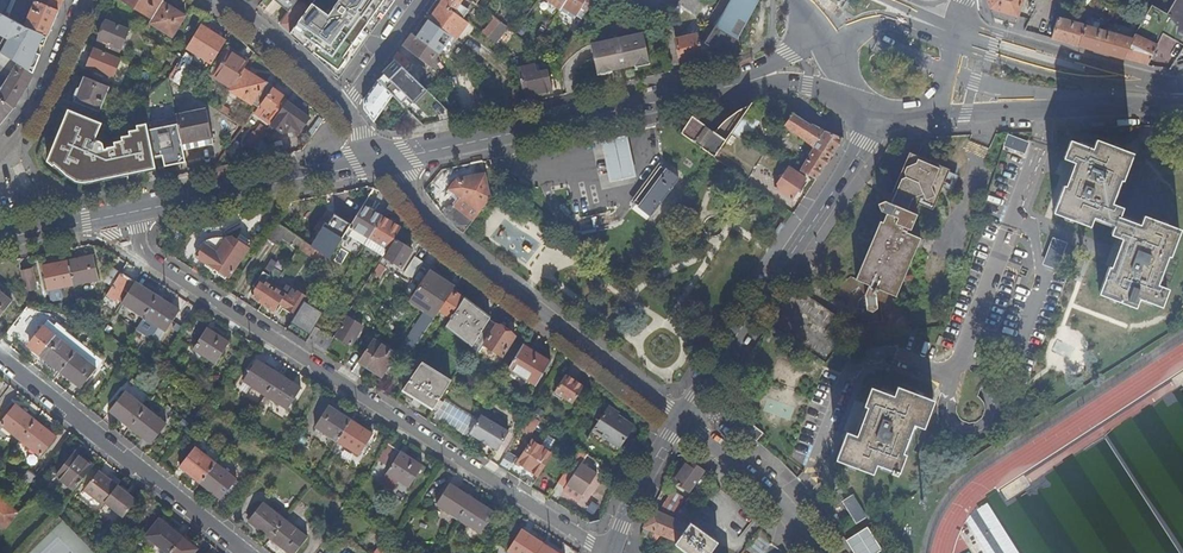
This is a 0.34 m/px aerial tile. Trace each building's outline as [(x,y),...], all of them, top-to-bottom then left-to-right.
[(59,10),(63,0),(33,0),(36,1),(59,10)] [(163,2),(159,0),(122,0),(152,19),(163,2)] [(288,11),(297,0),(277,0),(288,11)] [(308,9),(298,0),(297,0),(288,11),(280,24),(339,78),(395,0),(316,0),(308,9)] [(441,3),(453,12),(462,0),(444,0),(441,3)] [(560,10),(566,0),(548,0),(560,10)] [(582,20),(587,11),(569,0),(566,0),(560,10),(573,18),(575,15),(582,20)] [(587,11),(592,0),(569,0),(587,11)] [(666,21),(674,8),(662,0),(638,0),(635,3),(666,21)] [(679,1),(692,10),(699,0),(679,0),(679,1)] [(705,64),(742,56),(739,37),(745,26),(760,0),(732,0),(716,25),(715,25),(705,41),(703,40),(700,41),(703,55),(705,64)] [(742,56),(753,54),(749,38),(768,5),(760,0),(745,26),(739,37),(742,56)] [(990,8),(994,10),(1005,13),(1017,17),(1022,0),(987,0),(990,8)] [(1172,5),(1182,16),(1182,0),(1175,0),(1172,5)] [(26,26),(48,36),(53,24),(59,10),(36,1),(26,26)] [(186,16),(163,2),(152,19),(149,24),(172,38),(186,16)] [(429,20),(450,35),(456,39),(468,23),(453,12),(441,3),(429,20)] [(1162,9),(1182,22),(1182,16),(1172,5),(1168,11),(1163,8),(1162,9)] [(1182,44),(1182,22),(1162,9),(1152,27),(1169,36),(1182,44)] [(1005,13),(994,10),(993,13),(995,17),(1014,23),(1017,17),(1005,13)] [(48,36),(26,26),(0,13),(0,53),(33,74),(48,36)] [(1124,58),(1135,35),(1137,31),(1114,25),(1113,30),(1108,29),(1108,32),(1101,30),(1100,30),(1103,21),(1088,17),(1085,26),(1079,46),(1124,58)] [(494,18),(483,34),(489,37),(495,29),(499,23),(494,18)] [(1051,38),(1079,46),(1085,26),(1057,18),(1051,38)] [(120,49),(129,29),(107,20),(98,40),(120,49)] [(417,38),(438,55),(439,54),(438,53),(450,35),(429,20),(417,38)] [(501,33),(505,27),(499,23),(495,29),(501,33)] [(212,64),(225,42),(208,31),(202,41),(196,50),(194,53),(212,64)] [(398,51),(393,58),(417,81),(438,55),(417,38),(411,33),(404,43),(416,54),(409,62),(398,51)] [(634,65),(648,62),(642,34),(590,45),(597,75),(611,72),(611,70),(619,69),(619,68),(626,66),(626,67),(634,65)] [(680,60),(703,55),(700,41),(699,41),(698,34),(675,39),(680,60)] [(1124,58),(1148,65),(1157,45),(1135,35),(1124,58)] [(196,50),(202,41),(198,38),(193,47),(196,50)] [(112,78),(120,59),(95,48),(87,67),(112,78)] [(233,86),(243,69),(247,63),(230,52),(216,75),(233,86)] [(14,108),(20,97),(29,82),(33,74),(0,53),(0,73),(9,78),(3,88),(0,91),(0,97),(14,108)] [(378,81),(393,96),(408,110),(423,126),(456,118),(417,81),(393,58),(392,57),(375,79),(378,82),(378,81)] [(516,57),(524,98),(552,92),(549,72),(538,74),(536,65),(522,67),(520,58),(516,57)] [(184,67),(177,63),(168,79),(174,83),(184,67)] [(259,108),(273,88),(243,69),(233,86),(230,92),(252,105),(253,104),(259,108)] [(108,87),(85,77),(75,101),(98,111),(108,87)] [(168,79),(161,85),(162,90),(169,86),(168,79)] [(374,122),(393,96),(378,81),(378,82),(364,100),(364,109),(374,122)] [(271,124),(287,101),(282,98),(284,95),(273,88),(259,108),(255,113),(271,124)] [(14,108),(0,97),(0,124),(14,108)] [(310,118),(287,101),(271,124),(283,132),(301,129),(310,118)] [(231,110),(222,104),(219,110),(225,114),(228,115),(231,110)] [(475,108),(476,114),(487,111),(486,105),(475,108)] [(747,113),(752,105),(746,108),(737,113),(726,121),(719,128),(715,132),(693,116),(681,135),(712,157),(714,159),(732,134),(747,113)] [(102,124),(68,109),(47,161),(73,182),(79,184),(156,169),(151,146),(151,145),(148,131),(147,124),(136,126),(137,130),(130,131),(130,136),(122,137),(123,141),(114,142),(116,147),(107,149),(106,146),(105,144),(101,142),(96,140),(102,124)] [(423,126),(408,110),(401,118),(411,128),(423,126)] [(180,137),(183,151),(213,145),(206,111),(176,116),(176,117),(178,125),(180,137)] [(747,113),(732,134),(744,140),(758,121),(747,113)] [(801,171),(816,179),(844,138),(828,132),(812,124),(812,125),(792,114),(786,125),(802,137),(814,148),(801,171)] [(324,120),(320,116),(306,136),(311,139),(324,120)] [(176,117),(147,124),(148,131),(178,125),(176,117)] [(245,144),(253,150),(268,129),(261,124),(256,132),(254,130),(245,144)] [(151,145),(151,146),(161,144),(160,141),(180,137),(178,125),(148,131),(151,145)] [(1166,146),(1167,131),(1157,131),(1156,145),(1166,146)] [(176,165),(186,163),(183,151),(180,137),(160,141),(161,144),(164,164),(175,162),(176,165)] [(1124,238),(1115,262),(1112,269),(1110,268),(1100,293),(1135,308),(1139,297),(1161,306),(1168,289),(1157,285),(1168,255),(1171,255),(1181,230),(1146,216),(1142,226),(1119,217),(1123,207),(1113,203),(1122,180),(1124,181),(1134,153),(1096,140),(1093,149),(1070,140),(1063,159),(1074,164),(1066,186),(1064,185),(1053,212),(1090,226),(1093,219),(1115,227),(1113,234),(1124,238)] [(850,338),(906,332),(903,310),(892,307),(890,297),(895,299),(920,240),(905,234),(907,230),(909,232),(916,217),(913,215),(918,205),(932,211),(949,171),(908,154),(891,195),(894,196),(890,205),(885,203),(876,206),(879,214),(885,216),(881,225),(879,224),(854,282),(849,279),(834,290),(834,298),(842,300),(857,289),(859,284),(867,287),(863,296),(865,311),(871,314),(876,309),(876,308),(879,307),(881,322),(849,326),(850,338)] [(680,180),(662,165),(634,201),(652,215),(680,180)] [(795,202),(808,179),(789,167),(775,188),(795,202)] [(485,173),(456,179),(460,182),(485,176),(485,173)] [(460,182),(456,179),(448,190),(459,198),(456,201),(453,205),(448,204),(441,212),(449,222),(464,233),(490,199),(488,191),(485,176),(460,182)] [(459,198),(448,190),(446,193),(456,201),(459,198)] [(388,249),(404,222),(399,214),(393,223),(390,221),(396,211),(391,204),(382,217),(369,238),(388,249)] [(365,245),(369,238),(382,217),(363,205),(351,224),(343,238),(346,240),(349,235),(365,245)] [(311,246),(330,259),(343,238),(351,224),(336,215),(329,225),(326,223),(311,246)] [(298,249),(298,248),(303,240),(277,222),(267,238),(277,245),(282,239),(298,249)] [(237,240),(248,247),(251,242),(240,235),(237,240)] [(249,248),(248,247),(237,240),(233,237),(226,238),(216,253),(204,245),(196,257),(228,278),(249,248)] [(298,248),(325,267),(330,259),(311,246),(303,240),(298,248)] [(413,250),(397,240),(386,258),(402,267),(413,250)] [(1056,269),(1065,245),(1053,240),(1043,264),(1056,269)] [(94,255),(68,261),(73,285),(99,280),(94,255)] [(268,264),(273,267),(276,262),(268,257),(265,262),(268,264)] [(413,279),(424,262),(415,257),(404,273),(413,279)] [(73,285),(68,261),(42,267),(47,291),(73,285)] [(259,270),(262,272),(268,264),(265,262),(259,270)] [(379,263),(369,280),(376,284),(386,268),(379,263)] [(252,296),(263,303),(273,287),(272,286),(281,272),(273,267),(268,264),(262,272),(265,274),(264,277),(261,275),(254,285),(257,288),(252,296)] [(113,286),(121,273),(113,268),(104,281),(113,286)] [(32,269),(20,271),(24,288),(35,286),(32,269)] [(440,310),(453,291),(456,287),(432,271),(413,298),(427,308),(402,347),(411,353),(422,337),(440,310)] [(157,296),(121,273),(113,286),(106,296),(118,303),(120,301),(144,317),(157,296)] [(273,287),(263,303),(273,310),(279,302),(293,311),(290,315),(294,317),(305,300),(306,297),(286,284),(281,291),(273,287)] [(859,284),(857,289),(863,296),(867,287),(859,284)] [(452,318),(465,298),(453,291),(440,310),(452,318)] [(12,302),(0,292),(0,317),(12,302)] [(490,319),(494,313),(468,295),(465,298),(452,318),(447,324),(473,343),(490,319)] [(166,302),(157,296),(144,317),(166,332),(180,311),(166,302)] [(286,330),(305,342),(310,333),(316,324),(324,311),(305,300),(294,317),(286,330)] [(409,316),(398,309),(394,317),(404,323),(409,316)] [(347,317),(335,336),(351,346),(363,326),(347,317)] [(496,323),(490,319),(473,343),(480,347),(483,343),(496,323)] [(505,356),(520,332),(499,319),(496,323),(483,343),(505,356)] [(305,342),(324,354),(334,339),(324,333),(326,330),(316,324),(310,333),(305,342)] [(39,355),(60,371),(76,352),(59,339),(55,336),(56,335),(44,326),(38,334),(40,335),(31,347),(40,354),(39,355)] [(229,343),(207,328),(193,349),(216,364),(229,343)] [(76,352),(81,346),(81,345),(64,332),(59,339),(76,352)] [(396,355),(373,340),(358,362),(381,377),(396,355)] [(550,361),(523,345),(508,370),(536,386),(550,361)] [(76,352),(60,371),(81,388),(97,369),(87,361),(92,355),(81,346),(76,352)] [(265,395),(279,374),(256,360),(243,381),(265,395)] [(451,382),(421,363),(403,390),(415,398),(411,404),(418,408),(421,402),(433,409),(451,382)] [(301,389),(279,374),(265,395),(288,410),(301,389)] [(583,388),(565,376),(554,392),(573,404),(583,388)] [(846,432),(836,458),(872,472),(875,463),(892,470),(891,472),(897,474),(904,454),(901,453),(913,423),(922,426),(933,401),(899,387),(895,397),(872,388),(865,405),(868,406),(856,436),(846,432)] [(109,411),(131,427),(146,408),(125,392),(109,411)] [(35,421),(15,404),(0,423),(0,424),(20,440),(35,421)] [(316,441),(331,451),(337,441),(350,420),(328,406),(314,427),(322,432),(316,441)] [(619,413),(608,406),(592,430),(620,448),(634,426),(625,420),(618,415),(619,413)] [(146,408),(131,427),(151,444),(167,424),(146,408)] [(481,415),(470,434),(498,451),(509,432),(481,415)] [(180,423),(186,429),(189,425),(183,419),(180,423)] [(758,441),(765,432),(748,419),(741,428),(758,441)] [(350,420),(337,441),(359,456),(373,435),(350,420)] [(56,437),(35,421),(20,440),(40,456),(56,437)] [(620,448),(592,430),(589,436),(616,454),(620,448)] [(539,477),(553,455),(532,442),(518,463),(539,477)] [(423,467),(388,445),(378,460),(390,468),(381,481),(382,483),(393,490),(398,481),(409,488),(423,467)] [(180,467),(200,483),(216,463),(195,447),(180,467)] [(581,463),(587,455),(579,450),(576,455),(571,463),(559,482),(566,487),(568,484),(583,495),(597,473),(581,463)] [(507,451),(498,466),(506,471),(516,456),(507,451)] [(84,477),(92,466),(75,452),(68,460),(84,477)] [(566,460),(571,463),(576,455),(572,452),(566,460)] [(74,490),(84,477),(68,460),(56,475),(74,490)] [(690,492),(703,474),(705,471),(689,460),(673,480),(690,492)] [(216,463),(200,483),(221,499),(237,480),(216,463)] [(24,492),(35,478),(27,471),(16,485),(24,492)] [(103,503),(117,486),(98,471),(83,491),(101,505),(103,503)] [(458,519),(472,498),(450,484),(436,505),(458,519)] [(135,501),(117,486),(103,503),(122,518),(135,501)] [(678,509),(686,498),(672,490),(664,501),(678,509)] [(866,516),(852,495),(842,501),(856,523),(866,516)] [(494,513),(472,498),(458,519),(481,534),(494,513)] [(16,514),(0,501),(0,523),(5,527),(16,514)] [(673,516),(678,509),(664,501),(660,509),(673,516)] [(271,539),(286,521),(263,503),(249,521),(271,539)] [(346,505),(345,504),(342,508),(349,513),(352,509),(346,505)] [(677,541),(687,526),(652,509),(646,522),(644,528),(656,532),(660,534),(677,541)] [(147,537),(160,520),(159,518),(145,536),(147,537)] [(160,520),(147,537),(167,552),(170,552),(176,545),(182,537),(160,520)] [(286,521),(271,539),(289,552),(296,552),(308,538),(286,521)] [(718,542),(690,522),(687,526),(677,541),(675,544),(688,552),(710,552),(718,542)] [(656,532),(644,528),(641,536),(651,540),(656,532)] [(544,544),(521,530),(507,551),(510,552),(538,552),(544,544)] [(846,544),(852,552),(881,552),(882,552),(867,530),(846,544)] [(182,537),(176,545),(170,552),(193,552),(197,549),(182,537)] [(544,544),(538,552),(557,552),(544,544)]
